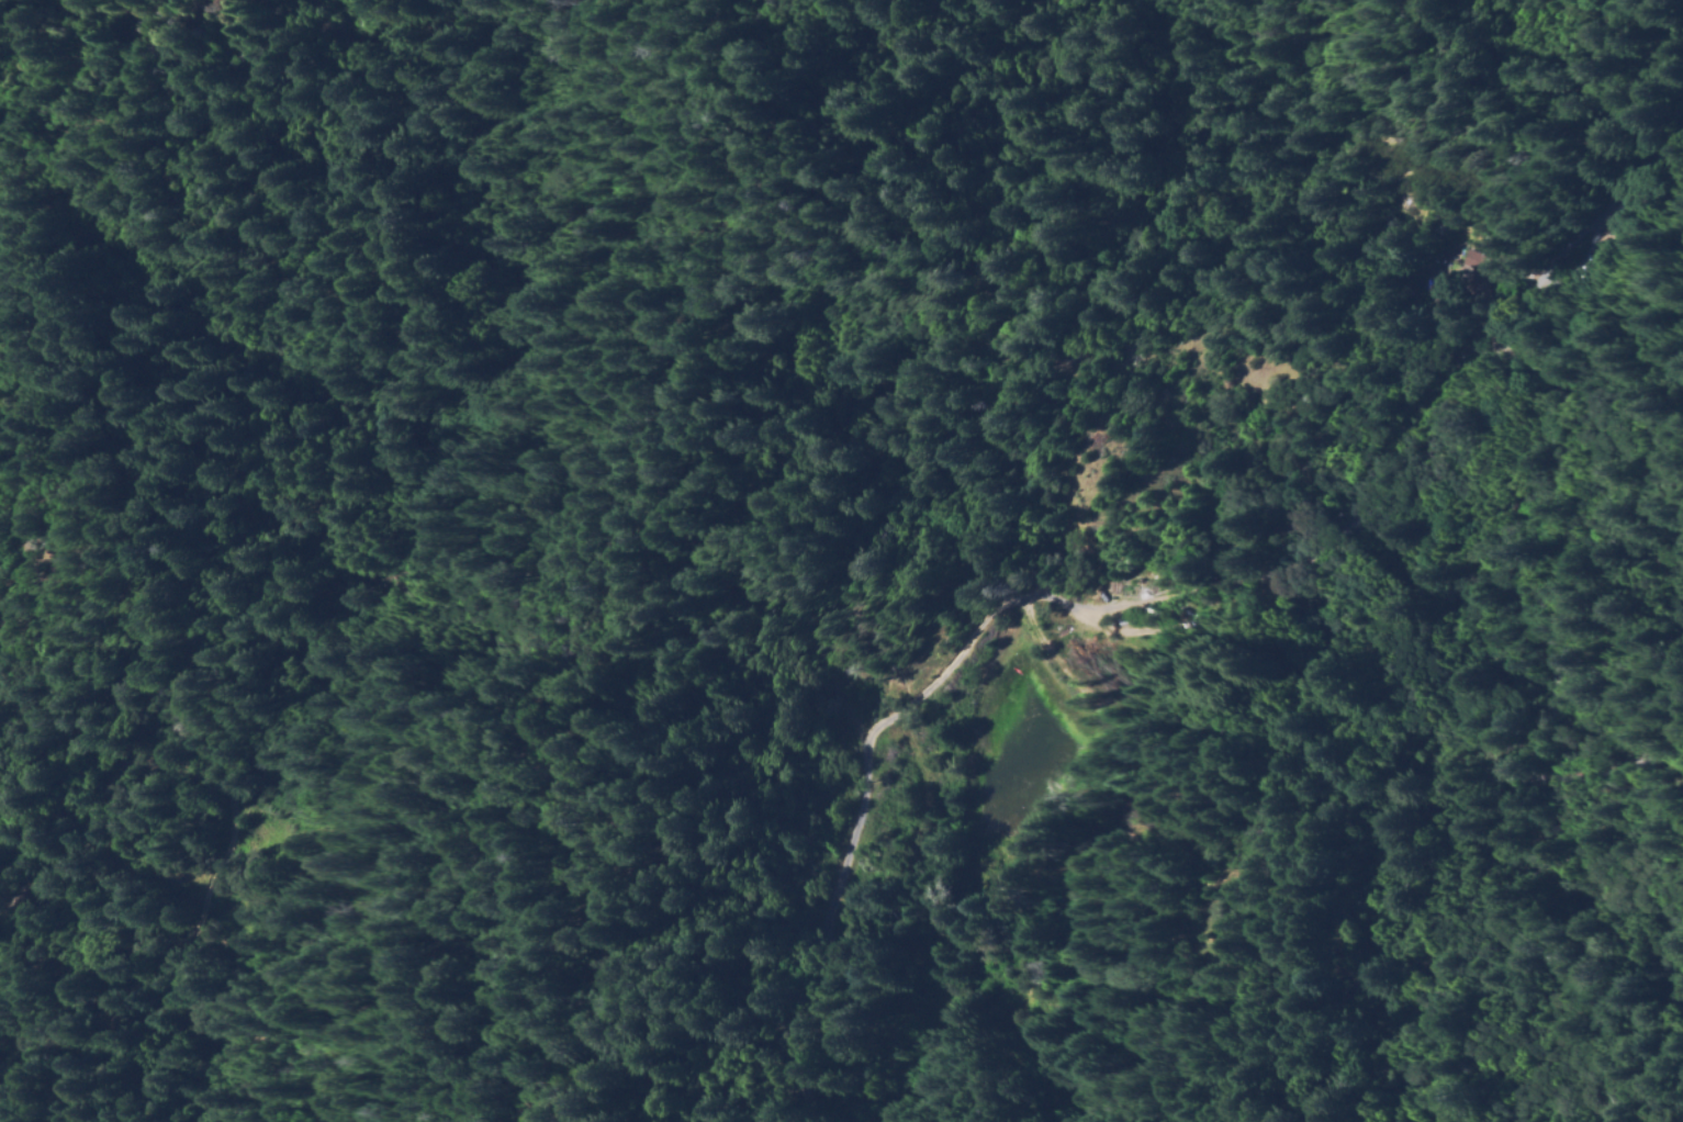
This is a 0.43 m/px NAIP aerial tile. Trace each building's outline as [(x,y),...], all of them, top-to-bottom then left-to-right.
[(1480,308),(1450,298),(1461,268),(1451,265),(1458,248),(1496,263),(1490,280),(1480,277),(1474,292),(1485,296),(1480,308)] [(1437,606),(1432,604),(1438,586),(1443,588),(1437,606)] [(1149,622),(1145,606),(1159,602),(1165,618),(1149,622)]
